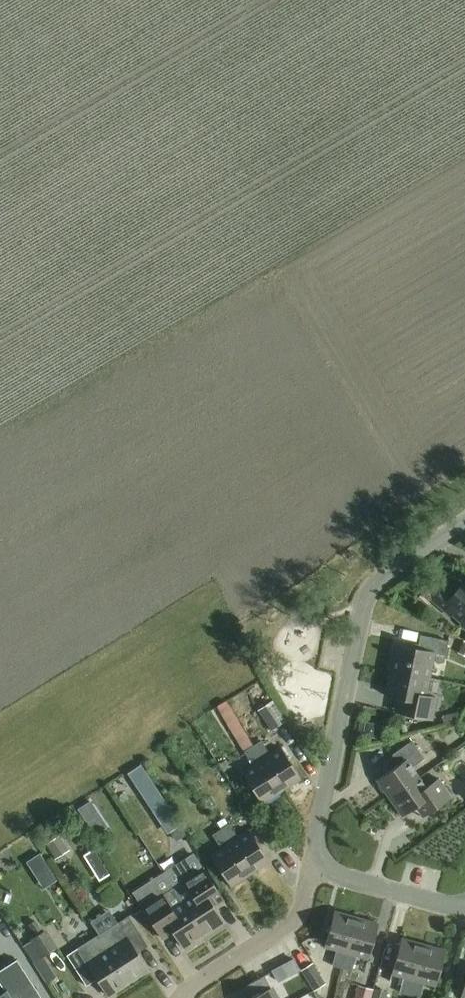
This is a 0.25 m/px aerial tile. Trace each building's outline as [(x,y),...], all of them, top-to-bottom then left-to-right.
[(462,584),(450,597),(441,589),(432,600),(450,616),(454,611),(464,620),(461,625),(464,629),(464,587),(462,584)] [(390,670),(429,678),(432,660),(443,662),(448,641),(420,635),(418,649),(395,644),(390,670)] [(429,678),(390,670),(385,695),(407,700),(404,714),(432,719),(436,698),(425,696),(429,678)] [(214,707),(213,707),(222,722),(224,720),(229,728),(230,727),(245,751),(252,746),(223,701),(214,707)] [(271,730),(285,721),(272,701),(258,710),(271,730)] [(252,746),(281,791),(300,779),(280,748),(270,754),(261,741),(252,746)] [(377,780),(389,798),(419,778),(412,768),(424,759),(412,741),(392,755),(398,765),(377,780)] [(281,791),(252,746),(245,751),(244,752),(253,765),(242,772),(262,803),(281,791)] [(402,817),(415,808),(421,818),(451,797),(438,779),(426,788),(419,778),(389,798),(402,817)] [(159,793),(147,802),(164,829),(167,834),(170,832),(176,841),(186,835),(175,818),(159,793)] [(90,800),(77,809),(87,826),(101,817),(90,800)] [(221,829),(250,874),(269,862),(248,831),(238,837),(229,824),(221,829)] [(250,874),(221,829),(212,835),(221,848),(211,855),(231,886),(250,874)] [(57,836),(44,844),(53,858),(67,850),(57,836)] [(94,849),(83,855),(90,867),(101,860),(94,849)] [(192,853),(163,872),(174,890),(181,901),(203,935),(223,922),(213,906),(223,899),(205,872),(202,868),(192,853)] [(174,890),(144,910),(162,938),(172,931),(183,948),(203,935),(181,901),(174,890)] [(332,966),(342,969),(356,917),(334,911),(324,947),(336,951),(332,966)] [(97,936),(128,984),(148,970),(137,953),(148,946),(128,916),(97,936)] [(378,923),(356,917),(342,969),(352,971),(356,956),(368,959),(378,923)] [(44,929),(27,940),(38,959),(57,948),(44,929)] [(128,984),(97,936),(67,956),(86,986),(97,979),(108,996),(128,984)] [(400,993),(409,996),(423,944),(402,938),(392,974),(404,978),(400,993)] [(409,996),(418,997),(419,997),(423,983),(435,986),(445,950),(423,944),(409,996)] [(0,994),(0,997),(42,997),(17,960),(0,971),(0,984),(5,991),(0,994)] [(300,970),(314,992),(325,984),(312,963),(300,970)] [(271,971),(277,983),(287,977),(281,965),(278,967),(271,971)] [(372,990),(358,986),(354,997),(370,997),(372,990)] [(271,988),(252,997),(276,997),(271,988)] [(371,997),(386,997),(387,994),(387,993),(374,989),(371,997)]
